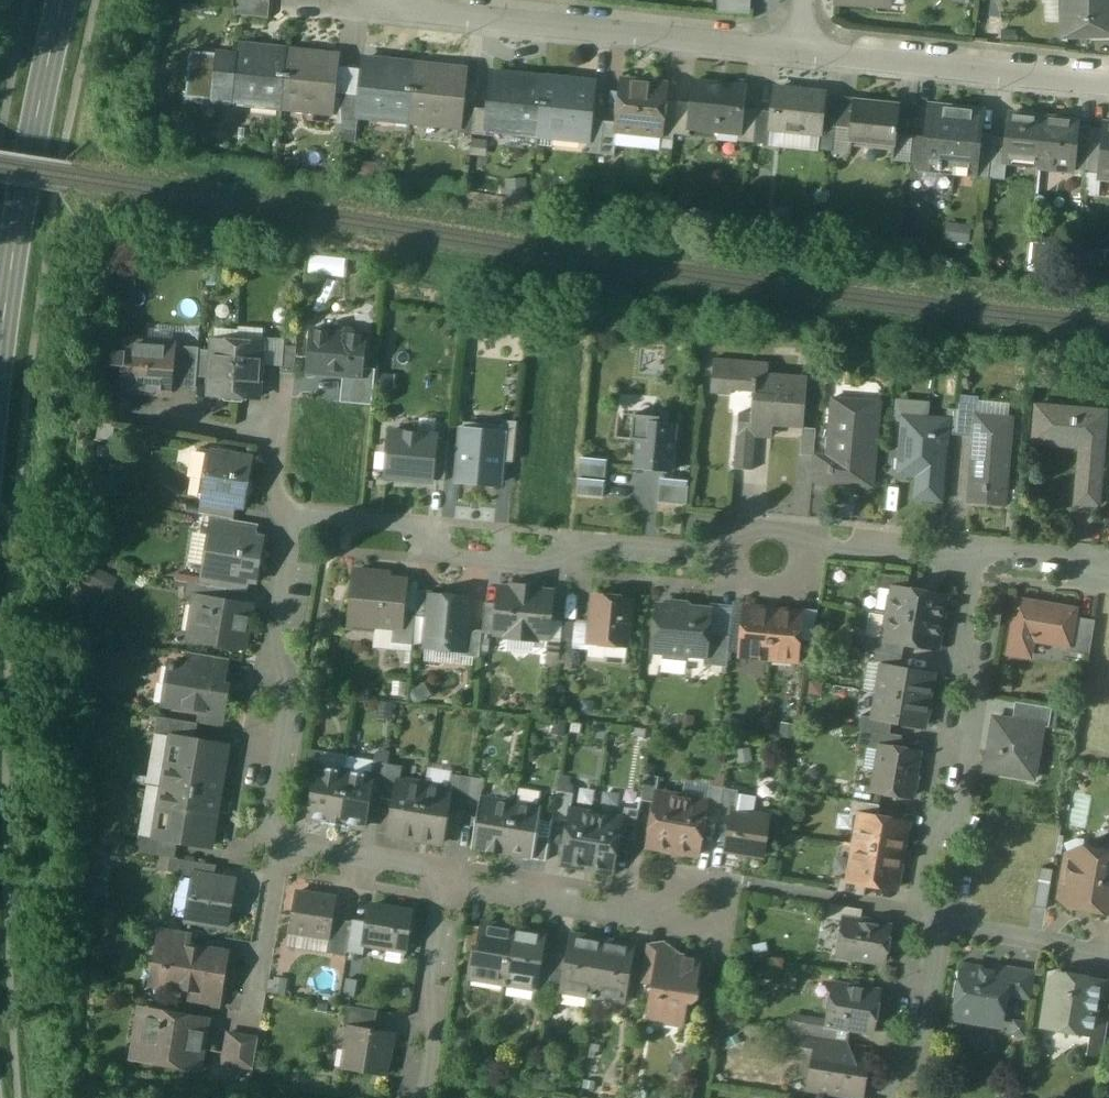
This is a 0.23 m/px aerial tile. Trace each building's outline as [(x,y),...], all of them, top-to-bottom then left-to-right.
[(242,0),(237,0),(236,15),(269,18),(270,3),(242,0)] [(1063,39),(1108,38),(1108,0),(1062,0),(1063,39)] [(287,52),(236,46),(235,56),(230,102),(281,108),(283,96),(287,52)] [(235,56),(191,51),(186,98),(230,103),(230,102),(235,56)] [(338,57),(287,52),(283,96),(295,97),(294,109),(332,113),(335,93),(337,67),(338,57)] [(415,65),(364,60),(363,70),(361,96),(358,116),(359,116),(409,121),(415,65)] [(467,71),(415,65),(409,121),(459,127),(461,127),(463,107),(467,71)] [(363,70),(337,67),(335,93),(347,94),(361,96),(363,70)] [(543,79),(492,74),(489,110),(486,130),(488,130),(537,135),(543,79)] [(595,85),(543,79),(537,135),(588,141),(589,141),(591,121),(595,85)] [(744,87),(693,82),(690,104),(688,128),(689,128),(738,134),(739,134),(742,109),(744,87)] [(641,87),(621,85),(617,124),(616,131),(658,136),(660,136),(664,101),(665,88),(665,87),(664,86),(643,84),(641,84),(641,86),(640,87),(641,87)] [(824,96),(774,90),(772,112),(770,129),(772,130),(817,135),(820,135),(822,117),(824,96)] [(347,94),(335,93),(332,113),(331,119),(345,121),(347,94)] [(361,96),(347,94),(345,121),(358,122),(359,116),(358,116),(361,96)] [(855,99),(837,97),(835,119),(834,128),(850,130),(853,101),(854,101),(855,99)] [(677,103),(664,101),(660,136),(658,136),(658,140),(673,142),(674,135),(677,103)] [(854,101),(853,101),(850,130),(849,141),(894,146),(896,135),(899,106),(898,106),(854,101)] [(690,104),(677,103),(674,135),(688,137),(689,128),(688,128),(690,104)] [(916,105),(898,103),(898,106),(899,106),(896,135),(912,137),(912,136),(916,105)] [(475,109),(463,107),(461,127),(459,127),(459,134),(472,135),(475,109)] [(981,113),(928,107),(925,138),(922,164),(924,164),(937,165),(936,170),(973,174),(975,174),(979,134),(981,113)] [(489,110),(475,109),(472,135),(487,137),(488,130),(486,130),(489,110)] [(756,111),(742,109),(739,134),(738,134),(737,142),(752,143),(756,111)] [(772,112),(756,111),(752,143),(770,145),(772,130),(770,129),(772,112)] [(1042,119),(1009,115),(1006,139),(1004,158),(1006,158),(1019,159),(1018,165),(1037,166),(1038,164),(1042,119)] [(835,119),(822,117),(820,135),(817,135),(816,150),(831,152),(834,128),(835,119)] [(1077,122),(1042,119),(1038,164),(1053,166),(1053,170),(1072,172),(1072,171),(1077,127),(1077,122)] [(603,122),(591,121),(589,141),(588,141),(587,153),(600,155),(603,122)] [(617,124),(603,122),(600,155),(614,156),(616,131),(617,124)] [(1103,126),(1103,130),(1099,173),(1098,178),(1108,179),(1108,126),(1103,126)] [(1090,129),(1077,127),(1072,171),(1085,172),(1090,129)] [(1103,130),(1090,129),(1085,172),(1099,173),(1103,130)] [(992,136),(979,134),(975,174),(973,174),(973,178),(987,180),(987,179),(992,137),(992,136)] [(925,138),(912,136),(912,137),(908,181),(922,182),(924,164),(922,164),(925,138)] [(1006,139),(992,137),(987,179),(1004,181),(1006,158),(1004,158),(1006,139)] [(265,329),(240,327),(238,343),(263,345),(265,329)] [(350,331),(328,329),(328,331),(312,330),(308,373),(327,375),(327,373),(343,374),(342,376),(344,377),(361,378),(362,370),(366,335),(350,334),(350,331)] [(238,343),(214,342),(213,351),(211,378),(210,394),(234,396),(238,343)] [(175,346),(127,343),(124,390),(171,394),(172,386),(175,346)] [(238,343),(234,396),(259,398),(263,345),(238,343)] [(199,348),(175,346),(172,386),(196,388),(197,377),(199,350),(199,348)] [(297,347),(284,346),(281,373),(295,375),(297,347)] [(213,351),(199,350),(197,377),(211,378),(213,351)] [(807,378),(767,374),(768,364),(713,359),(710,393),(730,395),(731,383),(753,385),(751,414),(738,413),(734,469),(752,471),(755,425),(802,429),(803,429),(807,378)] [(361,378),(344,377),(342,403),(372,406),(376,371),(362,370),(361,378)] [(624,412),(659,410),(659,398),(624,399),(624,412)] [(880,403),(831,399),(826,457),(825,469),(832,469),(831,480),(855,482),(858,447),(876,448),(880,403)] [(973,403),(959,402),(958,411),(956,435),(970,436),(973,403)] [(1106,412),(1036,406),(1033,443),(1080,448),(1075,504),(1098,506),(1106,412)] [(958,411),(947,410),(946,421),(947,421),(946,434),(956,435),(958,411)] [(631,440),(637,441),(635,469),(672,472),(676,426),(659,424),(660,418),(633,415),(631,440)] [(1011,420),(975,416),(974,434),(1009,437),(1011,420)] [(946,421),(903,417),(900,450),(898,467),(900,467),(900,475),(917,476),(915,499),(940,501),(946,434),(947,421),(946,421)] [(517,422),(503,421),(501,435),(503,436),(501,460),(513,462),(517,422)] [(803,429),(802,429),(800,455),(813,456),(815,430),(803,429)] [(384,480),(433,483),(435,442),(436,435),(387,432),(384,480)] [(501,435),(463,432),(459,482),(498,486),(501,460),(503,436),(501,435)] [(1009,437),(974,434),(973,450),(980,450),(977,478),(970,477),(968,504),(1004,507),(1009,437)] [(435,442),(433,483),(447,484),(449,443),(435,442)] [(876,448),(858,447),(855,482),(831,480),(830,484),(872,488),(876,448)] [(900,450),(889,449),(887,474),(900,475),(900,467),(898,467),(900,450)] [(215,453),(199,450),(199,451),(195,454),(192,472),(191,471),(196,483),(194,492),(208,494),(215,453)] [(251,459),(215,453),(208,494),(207,500),(207,501),(235,506),(243,507),(251,459)] [(826,457),(813,456),(811,483),(830,484),(831,480),(832,469),(825,469),(826,457)] [(579,457),(577,493),(603,495),(606,459),(579,457)] [(688,483),(660,481),(659,502),(686,504),(688,483)] [(235,506),(207,501),(207,500),(205,499),(203,516),(230,520),(232,521),(235,506)] [(232,521),(230,520),(228,533),(255,538),(257,525),(232,521)] [(228,533),(211,530),(204,572),(213,573),(239,578),(256,581),(264,539),(228,533)] [(105,594),(114,575),(94,566),(86,584),(105,594)] [(405,582),(371,578),(372,573),(355,571),(353,590),(348,592),(348,599),(352,602),(350,622),(394,626),(401,627),(405,584),(405,582)] [(239,578),(213,573),(211,587),(227,589),(236,591),(239,578)] [(908,578),(879,575),(877,587),(892,590),(893,589),(906,591),(908,578)] [(211,587),(188,583),(186,599),(201,601),(201,599),(225,603),(227,589),(211,587)] [(418,585),(405,584),(401,627),(394,626),(392,643),(413,645),(415,617),(418,590),(418,585)] [(515,590),(499,589),(497,604),(495,632),(497,633),(509,634),(509,638),(533,640),(533,636),(548,637),(549,620),(552,594),(536,592),(537,591),(536,590),(531,593),(526,594),(522,593),(518,592),(515,588),(514,589),(515,590)] [(906,591),(893,589),(892,590),(891,597),(888,599),(886,609),(889,612),(888,614),(940,623),(945,597),(906,591)] [(433,592),(418,590),(415,617),(428,618),(430,596),(432,597),(433,592)] [(454,594),(446,593),(440,597),(432,597),(430,596),(428,618),(426,643),(430,648),(440,649),(445,645),(462,647),(464,647),(465,633),(468,630),(469,623),(466,621),(468,600),(458,599),(454,594)] [(631,600),(593,597),(589,643),(626,646),(631,600)] [(225,603),(201,599),(201,601),(196,634),(220,638),(219,644),(245,648),(245,646),(242,646),(245,633),(247,633),(252,607),(232,604),(232,605),(225,603)] [(1074,611),(1017,601),(1009,653),(1028,657),(1031,639),(1067,645),(1068,646),(1073,618),(1074,611)] [(497,604),(485,605),(482,632),(482,633),(496,635),(497,633),(495,632),(497,604)] [(709,611),(657,606),(652,652),(704,657),(705,657),(707,635),(709,611)] [(773,611),(746,609),(741,657),(768,659),(773,611)] [(800,614),(773,611),(768,659),(796,662),(800,614)] [(940,623),(888,614),(888,617),(885,619),(883,629),(885,632),(884,639),(884,641),(904,644),(936,650),(940,623)] [(1094,621),(1073,618),(1068,646),(1067,645),(1066,652),(1088,656),(1094,621)] [(562,621),(549,620),(547,656),(559,657),(562,621)] [(576,623),(563,622),(559,661),(572,663),(576,623)] [(482,632),(468,630),(465,633),(464,647),(462,647),(461,657),(480,659),(482,633),(482,632)] [(729,637),(707,635),(705,657),(704,657),(703,666),(727,668),(729,637)] [(904,644),(884,641),(884,639),(877,638),(875,652),(901,657),(904,644)] [(227,659),(191,653),(188,666),(189,666),(225,673),(227,659)] [(225,673),(189,666),(188,666),(171,663),(167,686),(175,696),(173,706),(219,714),(223,693),(222,692),(225,673)] [(931,676),(881,667),(877,693),(927,701),(931,676)] [(927,701),(877,693),(873,719),(873,720),(891,723),(923,728),(927,701)] [(1052,709),(1015,703),(1012,721),(1042,726),(1042,727),(1048,728),(1052,709)] [(198,724),(159,717),(156,735),(172,738),(172,736),(195,740),(198,724)] [(891,723),(873,720),(873,719),(860,717),(858,730),(862,731),(889,735),(891,723)] [(1012,721),(993,718),(984,771),(1027,779),(1031,757),(1037,758),(1042,727),(1042,726),(1012,721)] [(889,735),(862,731),(859,746),(879,749),(879,747),(899,750),(901,737),(889,735)] [(195,740),(172,736),(172,738),(164,787),(216,796),(221,767),(225,767),(228,746),(195,740)] [(899,750),(879,747),(879,749),(872,791),(911,798),(918,754),(899,750)] [(323,752),(308,749),(302,784),(315,786),(318,767),(320,768),(323,752)] [(388,765),(374,762),(371,776),(373,776),(370,795),(382,797),(388,765)] [(402,767),(388,765),(382,797),(382,799),(395,801),(398,782),(400,783),(402,767)] [(320,768),(318,767),(315,786),(309,819),(322,821),(322,824),(336,826),(345,772),(320,768)] [(371,776),(345,772),(336,826),(350,828),(351,826),(364,828),(370,795),(373,776),(371,776)] [(470,778),(451,775),(448,791),(450,791),(447,810),(464,813),(466,804),(470,778)] [(658,777),(645,775),(641,801),(653,803),(655,793),(656,793),(658,777)] [(484,780),(470,778),(466,804),(479,806),(480,797),(481,797),(484,780)] [(420,784),(408,782),(405,784),(400,783),(398,782),(395,801),(389,835),(415,839),(424,787),(422,787),(420,784)] [(441,787),(430,785),(426,787),(424,787),(415,839),(441,844),(447,810),(450,791),(448,791),(443,790),(441,787)] [(723,788),(709,786),(706,802),(707,802),(705,812),(719,814),(723,788)] [(216,796),(164,787),(155,836),(155,838),(178,842),(211,848),(215,827),(211,826),(216,796)] [(738,791),(723,788),(719,814),(732,816),(732,811),(734,811),(738,791)] [(573,796),(557,793),(553,820),(568,822),(569,811),(570,811),(573,796)] [(656,793),(655,793),(653,803),(646,846),(672,851),(681,798),(656,793)] [(481,797),(480,797),(479,806),(472,849),(507,855),(515,803),(481,797)] [(706,802),(681,798),(672,851),(698,855),(705,812),(707,802),(706,802)] [(878,806),(852,801),(849,816),(858,817),(859,816),(876,819),(878,806)] [(541,807),(515,803),(507,855),(532,859),(536,836),(539,821),(541,807)] [(638,810),(624,809),(619,839),(633,841),(638,810)] [(570,811),(569,811),(568,822),(561,864),(587,868),(596,816),(570,811)] [(734,811),(732,811),(732,816),(726,850),(737,852),(742,859),(747,854),(762,857),(767,822),(749,819),(745,813),(734,811)] [(622,820),(596,816),(587,868),(613,873),(622,820)] [(876,819),(859,816),(858,817),(854,846),(901,854),(906,824),(876,819)] [(552,823),(539,821),(536,836),(549,838),(552,823)] [(155,836),(139,834),(136,852),(176,859),(178,842),(155,838),(155,836)] [(549,838),(536,836),(532,859),(532,860),(545,862),(549,838)] [(901,854),(854,846),(848,881),(848,882),(866,885),(896,889),(901,854)] [(1079,854),(1068,859),(1061,898),(1069,904),(1078,902),(1089,903),(1099,912),(1108,914),(1108,854),(1107,852),(1094,857),(1079,854)] [(217,866),(177,859),(175,874),(194,877),(194,876),(214,879),(217,866)] [(1052,870),(1040,868),(1038,880),(1050,882),(1052,870)] [(214,879),(194,876),(194,877),(187,919),(228,926),(235,883),(214,879)] [(866,885),(848,882),(848,881),(839,879),(836,892),(864,897),(866,885)] [(1034,907),(1046,909),(1050,882),(1038,880),(1034,907)] [(336,899),(297,893),(290,932),(330,939),(333,918),(336,899)] [(412,912),(373,905),(371,923),(369,922),(365,945),(391,949),(392,943),(406,946),(412,912)] [(862,910),(829,905),(827,919),(843,921),(860,923),(862,910)] [(352,921),(333,918),(330,939),(327,953),(347,956),(347,953),(352,921)] [(369,922),(353,920),(352,921),(347,953),(363,956),(365,945),(369,922)] [(860,923),(843,921),(841,937),(837,940),(835,948),(838,951),(838,955),(883,962),(889,928),(860,923)] [(513,931),(482,926),(482,929),(478,954),(474,953),(473,955),(470,977),(505,983),(513,931)] [(482,929),(468,927),(464,953),(473,955),(474,953),(478,954),(482,929)] [(191,933),(162,928),(160,941),(189,946),(191,933)] [(544,936),(513,931),(505,983),(536,988),(539,968),(544,942),(544,936)] [(602,943),(571,938),(565,973),(562,990),(593,995),(602,943)] [(189,946),(160,941),(155,966),(162,967),(160,979),(165,986),(176,988),(181,983),(194,985),(193,987),(220,991),(225,958),(204,954),(199,948),(189,946)] [(557,944),(544,942),(539,968),(552,970),(557,944)] [(633,948),(602,943),(593,995),(624,1000),(627,983),(632,957),(633,948)] [(569,946),(557,944),(552,970),(565,973),(569,946)] [(663,949),(647,946),(645,959),(641,981),(654,983),(659,957),(661,957),(663,949)] [(661,957),(659,957),(654,983),(661,985),(660,995),(651,1001),(648,1017),(662,1019),(670,1014),(683,1016),(685,1001),(691,1002),(696,998),(697,992),(694,987),(698,959),(680,956),(679,960),(661,957)] [(645,959),(632,957),(627,983),(640,985),(641,981),(645,959)] [(1007,975),(967,968),(960,973),(958,984),(962,989),(961,995),(956,999),(954,1008),(959,1014),(970,1016),(974,1022),(995,1025),(997,1014),(1003,1010),(1005,995),(1008,975),(1007,975)] [(1035,973),(1008,968),(1007,975),(1008,975),(1005,995),(1031,999),(1035,973)] [(1081,976),(1071,974),(1068,976),(1065,975),(1065,976),(1056,974),(1049,980),(1047,990),(1051,996),(1048,1014),(1056,1024),(1069,1026),(1068,1031),(1089,1035),(1092,1035),(1095,1017),(1098,998),(1089,997),(1092,981),(1086,980),(1086,979),(1083,978),(1081,976)] [(850,988),(834,985),(827,1023),(827,1024),(847,1028),(871,1032),(878,993),(866,991),(862,986),(854,984),(850,988)] [(220,991),(193,987),(190,1004),(219,1009),(222,992),(220,991)] [(377,1011),(347,1006),(344,1027),(350,1028),(350,1026),(374,1030),(377,1011)] [(209,1020),(149,1010),(143,1015),(141,1025),(146,1031),(147,1032),(143,1055),(166,1059),(167,1051),(179,1053),(178,1062),(200,1066),(202,1049),(204,1049),(209,1020)] [(808,1020),(796,1017),(793,1020),(791,1032),(805,1033),(808,1020)] [(1092,1035),(1089,1035),(1086,1056),(1101,1059),(1108,1020),(1095,1017),(1092,1035)] [(827,1023),(808,1020),(805,1033),(844,1040),(847,1028),(827,1024),(827,1023)] [(1027,1024),(1014,1022),(1012,1034),(1025,1036),(1027,1024)] [(374,1030),(350,1026),(350,1028),(346,1051),(352,1052),(349,1069),(386,1075),(388,1058),(390,1059),(393,1039),(392,1039),(393,1033),(374,1030)] [(259,1037),(230,1032),(225,1063),(254,1068),(259,1037)] [(844,1040),(805,1033),(803,1048),(815,1050),(842,1055),(844,1040)] [(842,1055),(815,1050),(809,1088),(860,1096),(866,1059),(842,1055)]
